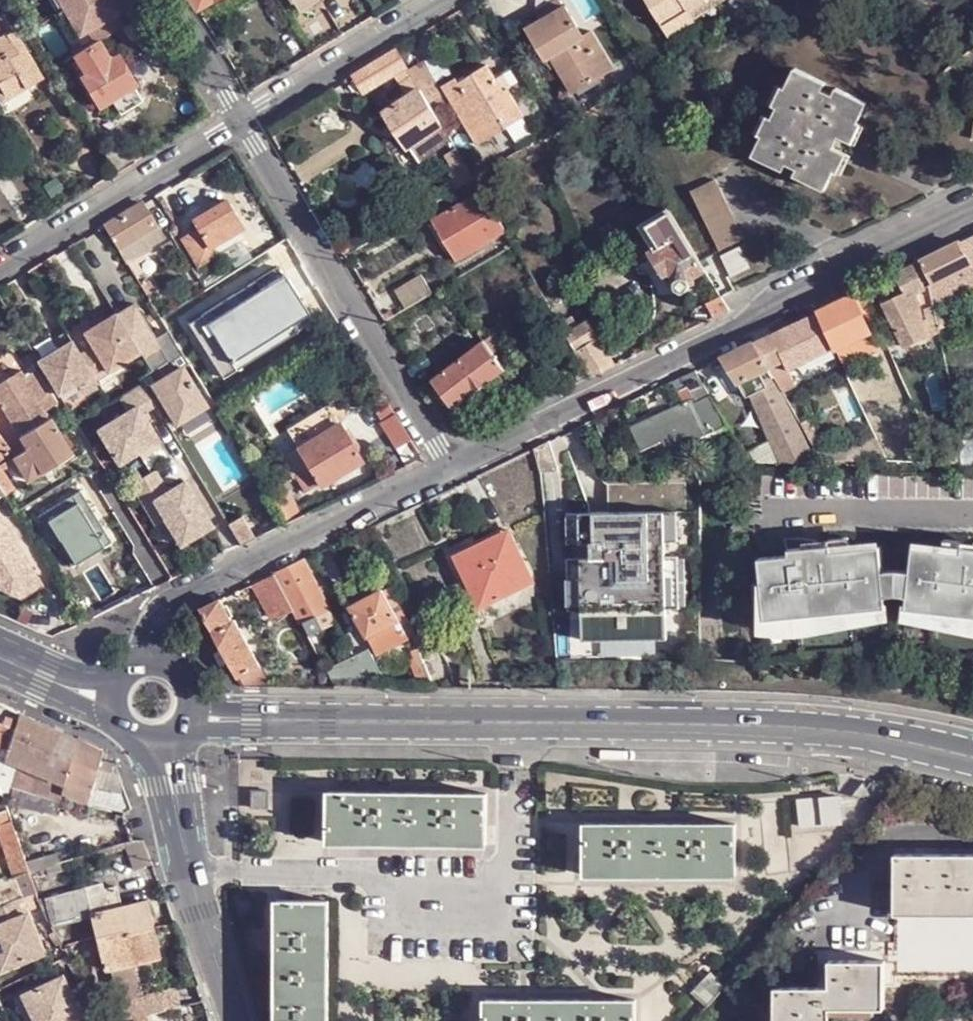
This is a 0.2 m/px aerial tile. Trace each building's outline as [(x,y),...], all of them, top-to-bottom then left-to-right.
[(63,0),(55,0),(62,12),(68,8),(63,0)] [(114,0),(81,0),(68,8),(83,33),(88,30),(95,42),(99,40),(124,25),(117,13),(120,10),(114,0)] [(196,9),(212,0),(191,0),(196,9)] [(222,14),(246,0),(214,0),(222,14)] [(294,5),(299,14),(319,3),(317,0),(302,0),(294,5)] [(727,0),(721,0),(719,1),(718,0),(645,0),(659,23),(668,39),(694,24),(692,20),(727,0)] [(572,93),(613,69),(590,30),(584,34),(567,5),(528,29),(545,59),(550,57),(572,93)] [(83,33),(68,8),(62,12),(77,37),(83,33)] [(0,21),(0,83),(2,82),(8,94),(26,84),(29,88),(42,79),(5,18),(0,21)] [(95,42),(75,54),(87,74),(110,60),(99,40),(95,42)] [(395,50),(354,75),(364,91),(402,69),(406,66),(395,50)] [(117,55),(110,60),(87,74),(81,78),(99,107),(113,99),(133,86),(135,84),(117,55)] [(503,91),(495,79),(486,64),(458,81),(456,77),(442,86),(478,144),(523,117),(508,89),(510,88),(509,87),(503,91)] [(406,66),(402,69),(403,72),(401,73),(400,80),(405,89),(413,91),(414,93),(420,90),(419,88),(406,66)] [(951,86),(964,74),(957,66),(944,75),(951,86)] [(795,177),(825,191),(834,171),(838,173),(847,155),(833,149),(839,137),(852,144),(859,125),(857,124),(867,104),(837,90),(834,97),(822,91),(825,85),(795,70),(786,90),(782,88),(774,106),(778,108),(773,120),(768,118),(760,136),(763,137),(753,157),(783,171),(787,164),(798,170),(795,177)] [(502,75),(495,79),(503,91),(509,87),(502,75)] [(434,80),(419,88),(420,90),(425,99),(439,91),(434,80)] [(142,100),(133,86),(113,99),(122,113),(142,100)] [(420,90),(414,93),(386,112),(407,146),(440,124),(425,99),(420,90)] [(449,138),(440,124),(407,146),(407,147),(416,160),(449,138)] [(439,185),(444,195),(473,178),(451,141),(443,146),(459,172),(439,185)] [(486,170),(473,178),(477,185),(483,181),(481,180),(489,175),(486,170)] [(719,252),(745,240),(716,179),(691,192),(719,252)] [(504,231),(481,191),(439,217),(448,232),(441,236),(449,250),(455,260),(504,231)] [(193,219),(198,227),(210,247),(220,241),(243,227),(227,199),(211,208),(206,211),(193,219)] [(156,226),(142,203),(126,213),(105,226),(118,248),(156,226)] [(703,270),(666,209),(640,223),(655,249),(652,251),(658,261),(665,273),(670,271),(675,281),(673,281),(674,288),(681,291),(687,287),(687,283),(692,284),(692,277),(703,270)] [(448,232),(439,217),(428,223),(437,239),(441,236),(448,232)] [(162,235),(156,226),(118,248),(121,252),(126,260),(149,246),(148,244),(162,235)] [(198,266),(215,255),(210,247),(198,227),(181,237),(198,266)] [(95,231),(70,246),(74,253),(99,238),(95,231)] [(210,247),(215,255),(216,256),(226,250),(220,241),(210,247)] [(947,279),(968,268),(972,267),(962,244),(923,264),(933,285),(947,279)] [(731,279),(751,269),(740,247),(721,257),(731,279)] [(665,273),(658,261),(642,270),(655,291),(673,281),(675,281),(670,271),(665,273)] [(933,285),(923,264),(898,275),(906,293),(884,302),(906,348),(940,331),(936,309),(933,302),(931,287),(933,285)] [(282,275),(277,267),(198,315),(232,370),(311,322),(306,314),(308,313),(284,273),(282,275)] [(406,308),(431,293),(421,275),(395,291),(406,308)] [(956,301),(947,279),(933,285),(931,287),(933,302),(935,307),(956,301)] [(140,283),(151,302),(160,296),(154,286),(150,288),(146,281),(140,283)] [(872,332),(855,296),(819,314),(836,348),(872,332)] [(719,298),(706,303),(704,304),(711,316),(712,317),(727,310),(719,298)] [(135,304),(118,315),(141,353),(144,357),(173,339),(169,333),(157,340),(135,304)] [(117,314),(87,333),(99,352),(86,360),(98,379),(141,353),(118,315),(117,314)] [(819,314),(753,345),(771,373),(787,364),(791,372),(836,348),(819,314)] [(232,370),(198,315),(185,323),(219,378),(232,370)] [(396,315),(391,319),(393,323),(399,320),(396,315)] [(592,376),(614,366),(587,321),(577,326),(566,333),(592,376)] [(574,322),(564,329),(566,333),(577,326),(574,322)] [(878,344),(872,332),(836,348),(841,360),(842,362),(847,360),(878,344)] [(486,385),(505,370),(494,356),(505,348),(494,333),(483,341),(474,349),(461,358),(430,382),(451,410),(475,393),(486,385)] [(144,357),(153,371),(174,356),(181,352),(173,339),(144,357)] [(455,349),(458,353),(461,358),(474,349),(470,344),(467,340),(455,349)] [(74,341),(40,362),(61,396),(80,384),(85,392),(101,383),(98,379),(86,360),(74,341)] [(769,371),(753,345),(724,360),(738,384),(769,371)] [(182,366),(188,362),(183,353),(181,352),(174,356),(153,371),(139,379),(142,384),(149,396),(156,392),(151,385),(180,366),(182,366)] [(853,372),(847,360),(842,362),(848,374),(853,372)] [(156,392),(176,424),(205,404),(182,366),(180,366),(151,385),(156,392)] [(2,408),(32,390),(24,375),(20,368),(0,380),(0,405),(2,408)] [(40,401),(45,411),(58,404),(35,368),(24,375),(32,390),(33,390),(36,396),(40,401)] [(749,401),(752,400),(779,386),(776,381),(769,371),(738,384),(749,401)] [(696,373),(683,380),(687,391),(678,395),(683,407),(631,430),(641,455),(660,447),(666,459),(707,440),(731,430),(714,402),(696,373)] [(683,380),(673,384),(678,395),(687,391),(683,380)] [(127,413),(97,431),(118,466),(158,442),(142,415),(156,406),(149,396),(142,384),(119,399),(127,413)] [(492,392),(486,385),(475,393),(481,401),(492,392)] [(793,422),(797,420),(781,390),(779,386),(752,400),(780,461),(815,462),(793,422)] [(2,408),(20,437),(51,420),(45,411),(40,401),(36,396),(33,390),(32,390),(2,408)] [(156,406),(169,428),(176,424),(156,392),(149,396),(156,406)] [(972,403),(972,394),(961,396),(962,405),(972,403)] [(396,449),(407,465),(422,459),(410,441),(394,414),(388,404),(376,413),(381,421),(380,422),(396,449)] [(290,437),(298,448),(299,447),(333,426),(338,423),(331,411),(290,437)] [(15,455),(13,456),(28,478),(43,469),(35,455),(63,438),(61,434),(51,420),(20,437),(25,445),(13,451),(15,455)] [(299,447),(298,448),(311,471),(319,484),(321,486),(361,461),(338,423),(333,426),(299,447)] [(7,454),(12,450),(0,434),(0,459),(7,454)] [(865,460),(890,461),(878,436),(863,436),(863,453),(865,452),(865,460)] [(35,455),(43,469),(72,454),(63,438),(35,455)] [(937,455),(931,440),(920,445),(924,458),(937,455)] [(972,451),(972,441),(962,441),(962,445),(964,450),(964,451),(972,451)] [(547,472),(559,467),(552,444),(541,449),(547,472)] [(967,465),(964,451),(964,450),(962,445),(936,447),(943,463),(967,465)] [(311,471),(298,448),(282,457),(296,480),(298,479),(311,471)] [(972,465),(972,451),(964,451),(967,465),(972,465)] [(824,461),(865,460),(865,452),(863,453),(824,453),(824,461)] [(10,480),(0,467),(0,486),(10,480)] [(153,471),(131,486),(144,507),(153,501),(165,520),(181,545),(211,526),(203,512),(184,482),(167,492),(153,471)] [(311,471),(298,479),(306,492),(319,484),(311,471)] [(112,542),(83,492),(42,515),(73,566),(112,542)] [(282,517),(286,524),(318,509),(314,500),(298,509),(296,504),(279,512),(282,517)] [(153,501),(144,507),(156,526),(165,520),(153,501)] [(659,608),(668,607),(666,557),(666,542),(665,512),(585,514),(586,544),(581,544),(581,556),(586,556),(588,610),(589,639),(660,637),(659,608)] [(665,512),(666,542),(681,542),(681,512),(665,512)] [(241,546),(254,539),(239,513),(225,520),(241,546)] [(586,544),(585,514),(571,515),(572,545),(578,545),(579,559),(571,559),(572,610),(588,610),(586,556),(581,556),(581,544),(586,544)] [(280,527),(286,524),(282,517),(275,520),(280,527)] [(18,598),(40,585),(0,518),(0,590),(18,598)] [(479,550),(511,535),(507,526),(475,541),(456,550),(459,555),(477,546),(479,550)] [(532,578),(511,535),(479,550),(477,546),(459,555),(468,574),(464,576),(480,610),(503,598),(500,594),(532,578)] [(789,554),(759,557),(765,618),(886,607),(880,546),(831,551),(831,544),(789,548),(789,554)] [(913,546),(906,608),(972,616),(972,547),(962,546),(961,552),(913,546)] [(468,574),(459,555),(456,550),(451,553),(445,555),(473,613),(480,610),(464,576),(468,574)] [(682,557),(666,557),(668,607),(683,607),(682,557)] [(329,610),(304,560),(275,574),(281,586),(294,612),(301,624),(329,610)] [(275,574),(240,591),(247,602),(269,591),(281,586),(275,574)] [(534,583),(532,578),(500,594),(503,598),(534,583)] [(281,586),(269,591),(283,617),(294,612),(281,586)] [(349,606),(368,641),(400,626),(383,593),(381,589),(349,606)] [(238,678),(257,669),(259,668),(235,621),(233,622),(221,600),(214,603),(202,610),(220,646),(233,668),(238,678)] [(659,608),(660,637),(669,636),(668,607),(659,608)] [(767,630),(887,619),(886,607),(765,618),(767,630)] [(906,608),(905,620),(972,628),(972,616),(906,608)] [(411,628),(408,623),(402,625),(405,631),(411,628)] [(400,626),(368,641),(372,649),(375,654),(407,639),(400,626)] [(255,679),(260,676),(260,675),(257,669),(238,678),(241,683),(245,684),(255,679)] [(0,704),(0,752),(18,712),(0,704)] [(18,712),(0,752),(0,757),(60,781),(63,775),(75,738),(18,712)] [(111,754),(75,738),(63,775),(94,787),(126,793),(111,754)] [(0,757),(0,790),(0,791),(7,789),(9,786),(57,800),(60,793),(86,802),(124,810),(131,805),(126,793),(94,787),(63,775),(60,781),(0,757)] [(252,807),(268,808),(269,789),(252,789),(252,807)] [(329,789),(329,841),(487,843),(487,791),(448,791),(362,790),(329,789)] [(842,821),(839,795),(799,800),(802,826),(842,821)] [(10,816),(0,820),(0,842),(11,874),(17,872),(27,896),(36,892),(30,878),(29,872),(25,862),(10,816)] [(737,875),(736,823),(587,823),(587,874),(737,875)] [(894,850),(894,940),(894,953),(894,958),(829,959),(829,977),(829,986),(818,986),(775,986),(775,1020),(830,1020),(830,1012),(839,1012),(840,1006),(884,1006),(884,982),(894,981),(894,972),(972,973),(972,851),(894,850)] [(52,853),(25,862),(29,872),(43,866),(56,862),(52,853)] [(58,861),(56,862),(43,866),(46,873),(61,869),(58,861)] [(43,866),(29,872),(30,878),(46,873),(43,866)] [(11,874),(0,879),(0,907),(21,899),(11,874)] [(101,880),(37,897),(41,908),(45,918),(49,925),(89,917),(84,899),(113,891),(110,885),(103,886),(101,880)] [(118,910),(113,891),(84,899),(89,917),(118,910)] [(42,954),(21,899),(0,907),(0,971),(42,954)] [(277,899),(277,1020),(329,1020),(329,899),(277,899)] [(89,917),(104,972),(110,970),(119,1006),(102,1009),(106,1016),(109,1020),(117,1020),(146,1015),(161,1012),(157,994),(143,998),(134,964),(161,957),(146,903),(118,910),(89,917)] [(708,1005),(727,984),(713,971),(694,991),(708,1005)] [(20,996),(33,1020),(84,1020),(59,975),(20,996)] [(13,1000),(24,1020),(33,1020),(20,996),(13,1000)] [(637,999),(487,999),(487,1020),(637,1020),(637,999)]
